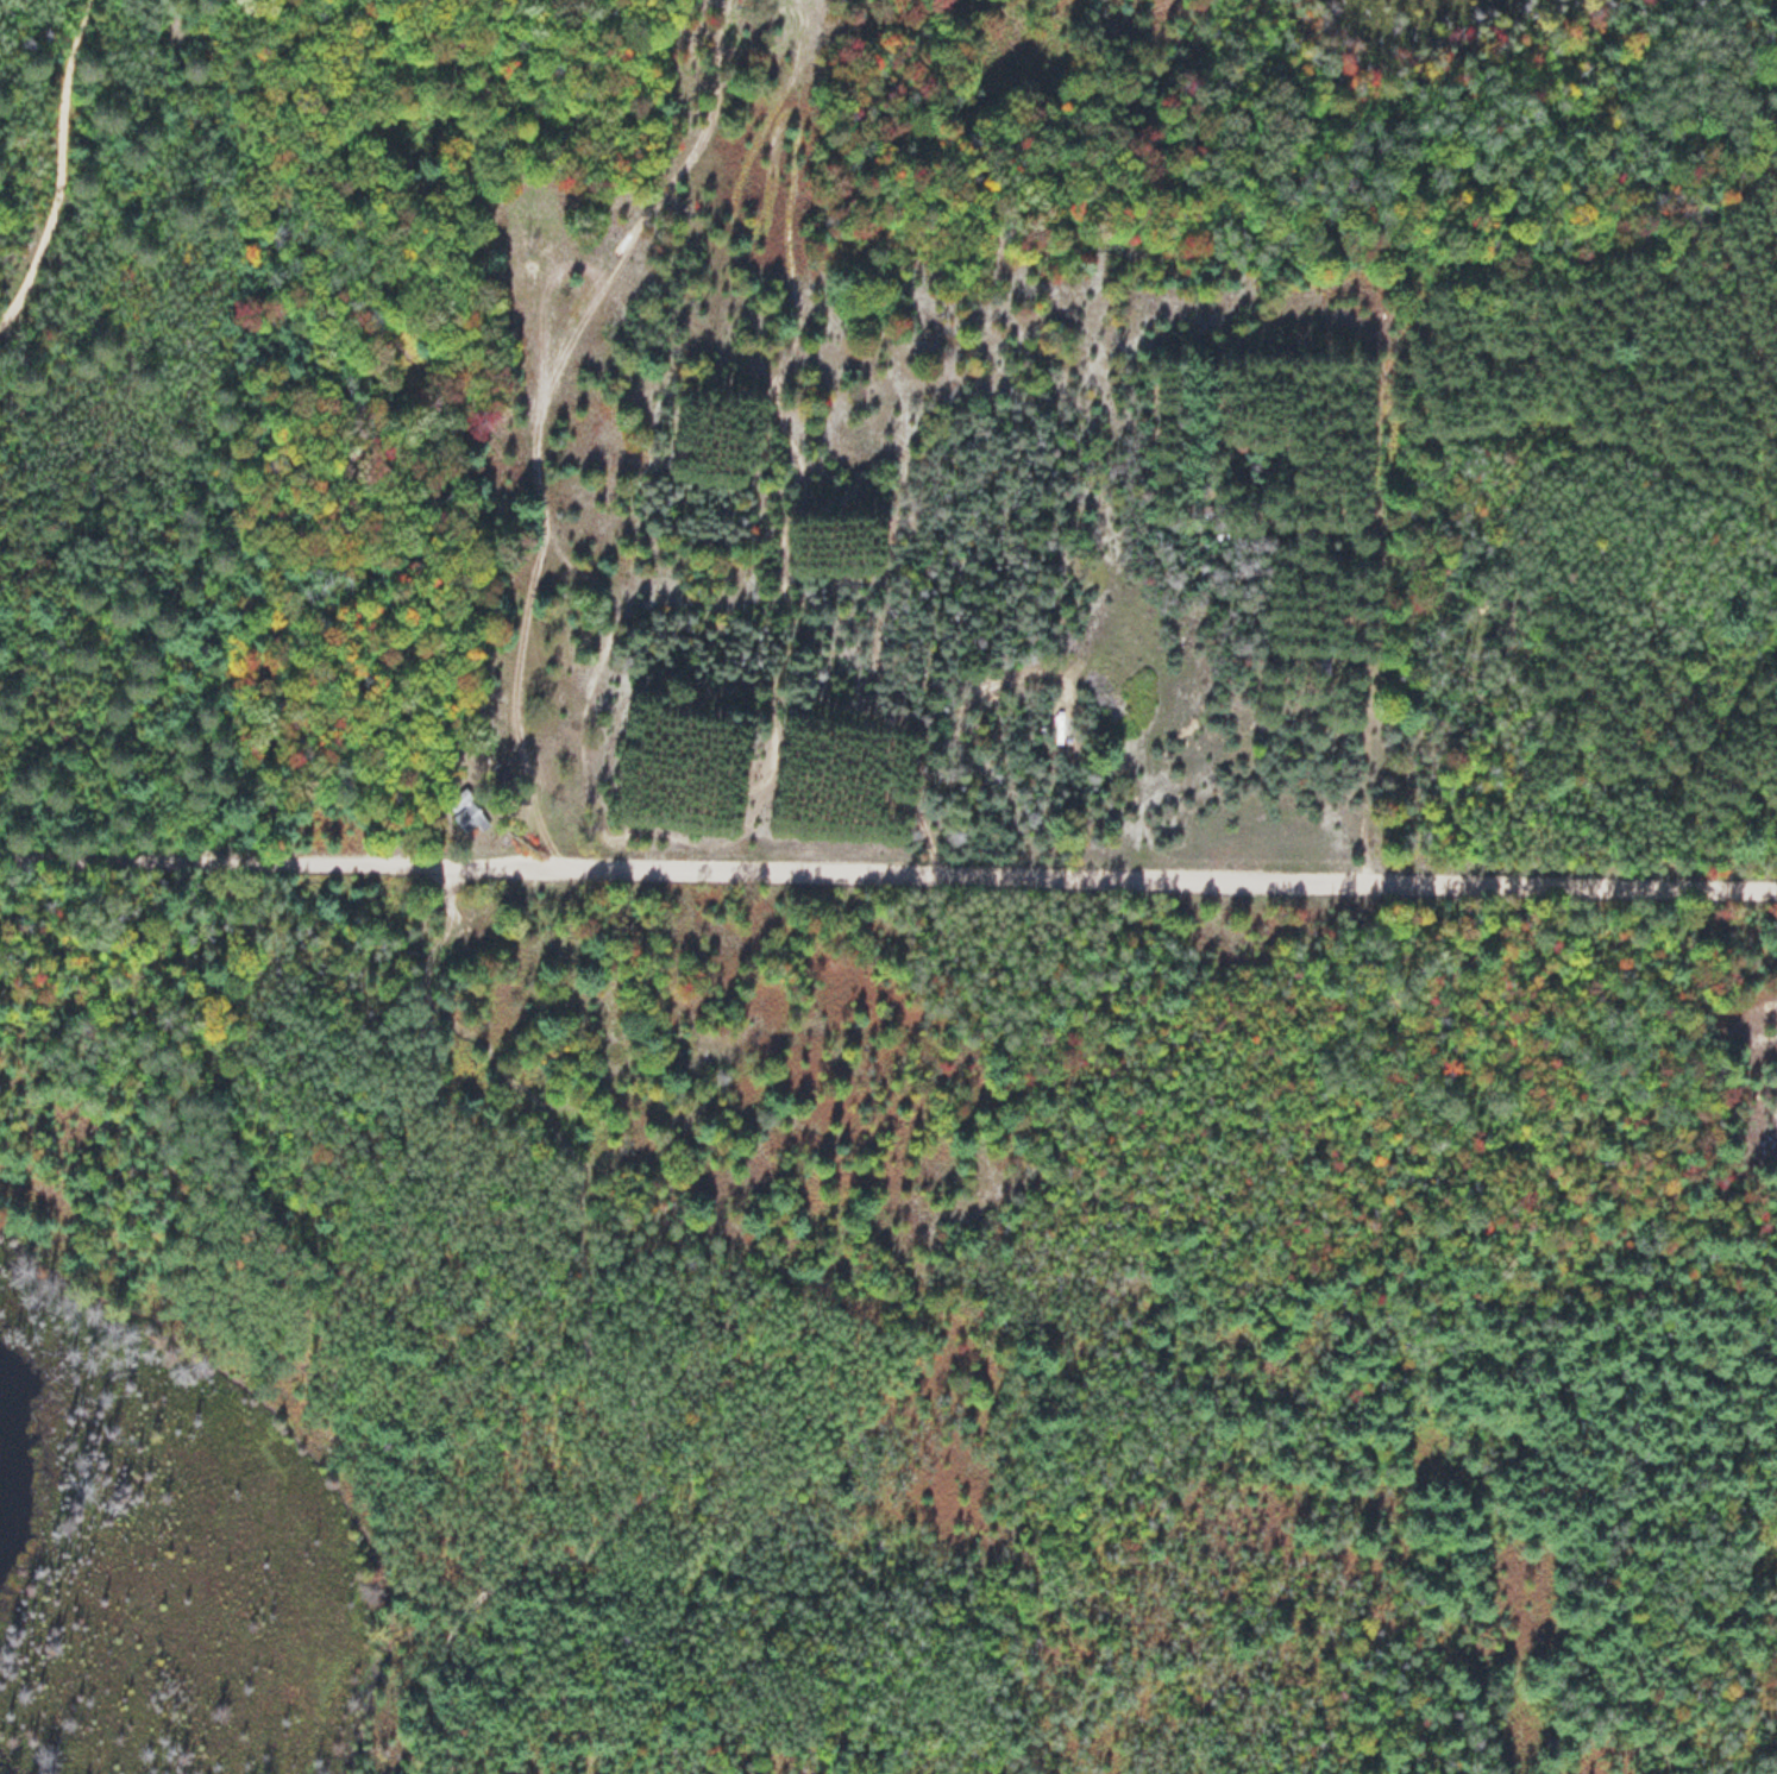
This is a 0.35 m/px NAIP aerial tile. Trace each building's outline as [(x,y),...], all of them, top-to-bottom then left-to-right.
[(465,834),(484,820),(462,789),(443,803),(465,834)]
